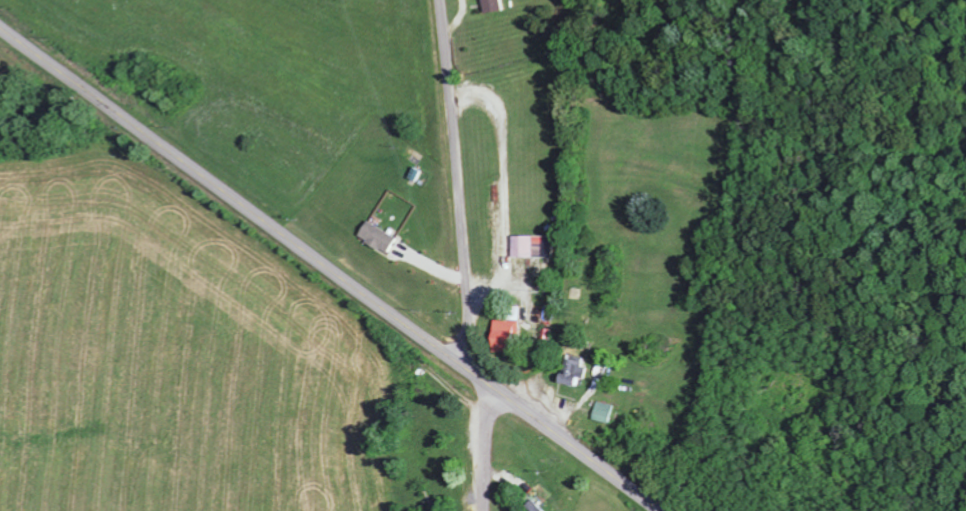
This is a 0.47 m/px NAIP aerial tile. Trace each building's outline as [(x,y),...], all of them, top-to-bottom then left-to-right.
[(489,15),(508,11),(506,0),(486,0),(489,15)] [(401,237),(371,221),(362,237),(391,254),(401,237)] [(516,258),(555,257),(555,235),(515,236),(516,258)] [(523,352),(524,321),(499,320),(498,351),(523,352)] [(566,373),(564,383),(584,386),(588,362),(575,359),(572,374),(566,373)] [(594,419),(611,424),(616,406),(599,402),(594,419)]
